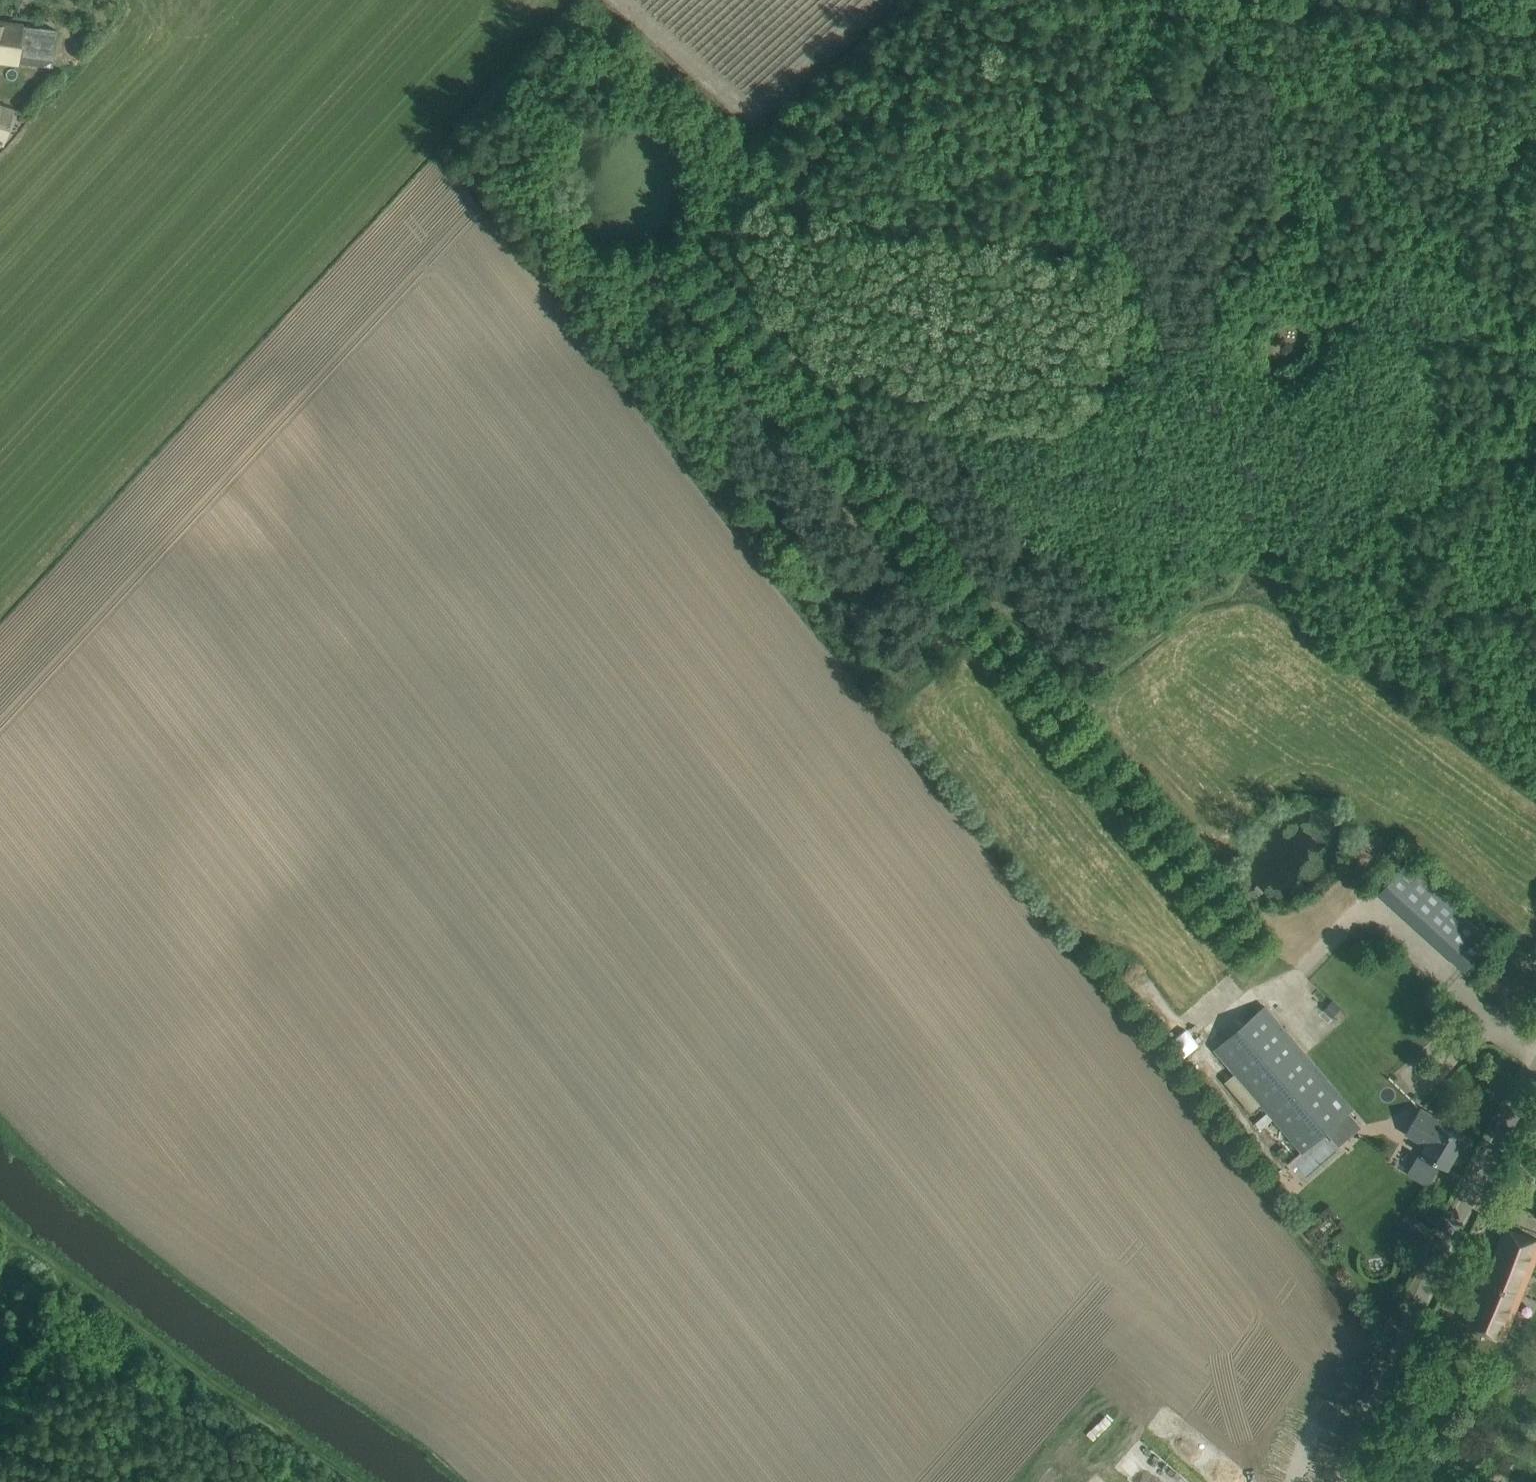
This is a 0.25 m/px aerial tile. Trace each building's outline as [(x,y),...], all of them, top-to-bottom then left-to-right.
[(56,29),(0,22),(0,60),(52,67),(56,29)] [(4,144),(15,110),(0,105),(0,143),(4,144)] [(1379,892),(1465,970),(1492,940),(1475,924),(1406,862),(1379,892)] [(1266,1005),(1213,1049),(1303,1152),(1354,1110),(1266,1005)] [(1421,1157),(1417,1154),(1406,1173),(1428,1186),(1439,1167),(1436,1166),(1439,1162),(1447,1167),(1464,1139),(1441,1125),(1443,1121),(1421,1108),(1406,1133),(1427,1146),(1421,1157)] [(1504,1340),(1535,1259),(1535,1239),(1505,1227),(1466,1325),(1504,1340)]
